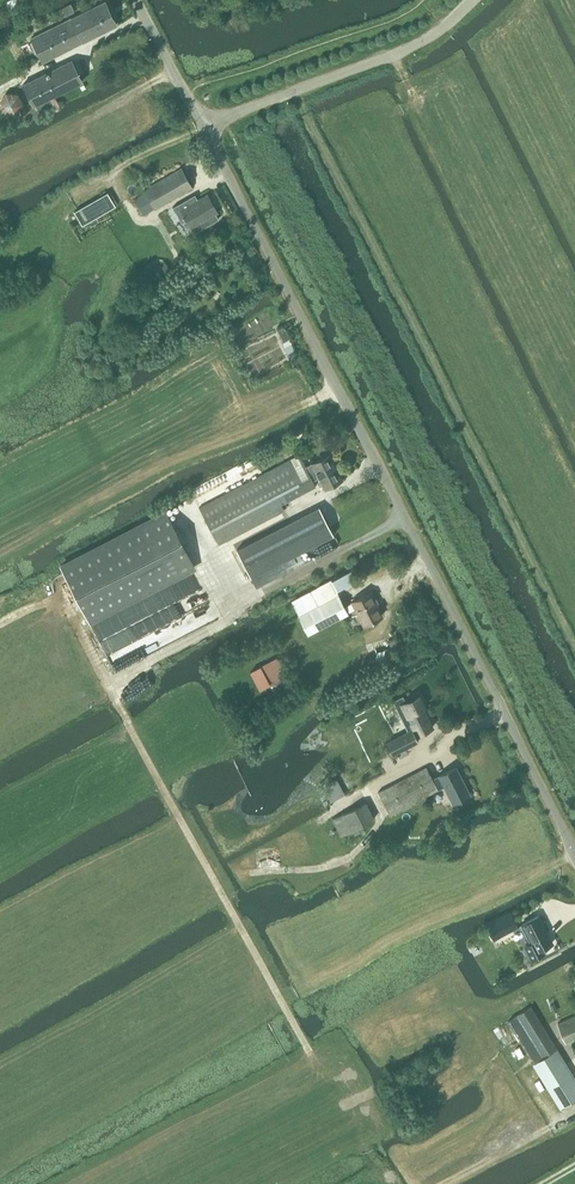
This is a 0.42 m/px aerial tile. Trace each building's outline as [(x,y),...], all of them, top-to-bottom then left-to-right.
[(105,1),(31,39),(43,62),(117,24),(105,1)] [(71,60),(23,84),(33,105),(82,81),(71,60)] [(0,100),(0,126),(0,127),(26,114),(15,92),(0,100)] [(192,188),(181,169),(144,190),(146,193),(135,199),(144,214),(155,208),(155,209),(192,188)] [(107,192),(74,211),(82,225),(116,206),(107,192)] [(207,195),(181,210),(191,228),(218,213),(207,195)] [(158,260),(147,268),(157,283),(172,273),(164,261),(160,263),(158,260)] [(315,486),(313,480),(308,472),(300,455),(202,506),(221,543),(284,510),(280,504),(315,486)] [(315,469),(308,472),(313,480),(319,477),(325,488),(342,479),(329,455),(312,464),(315,469)] [(318,506),(236,549),(251,577),(333,534),(318,506)] [(166,511),(60,566),(89,621),(194,567),(166,511)] [(376,600),(372,592),(350,602),(362,626),(382,616),(374,601),(376,600)] [(348,614),(339,596),(300,616),(309,634),(348,614)] [(402,695),(392,701),(401,719),(407,716),(413,728),(385,742),(391,755),(418,741),(414,734),(419,731),(421,733),(432,727),(422,708),(424,707),(418,694),(405,701),(402,695)] [(439,777),(433,780),(437,788),(443,785),(452,802),(469,794),(455,767),(439,775),(439,777)] [(438,789),(437,788),(433,780),(426,768),(379,793),(390,814),(438,789)] [(365,801),(332,817),(341,834),(373,818),(365,801)] [(517,927),(510,913),(487,925),(494,939),(517,927)] [(538,916),(521,925),(530,943),(524,946),(531,959),(543,953),(541,948),(552,943),(538,916)] [(574,1101),(574,1078),(531,1006),(518,1014),(544,1057),(537,1062),(565,1107),(574,1101)] [(559,1027),(567,1045),(574,1042),(574,1020),(559,1027)]
